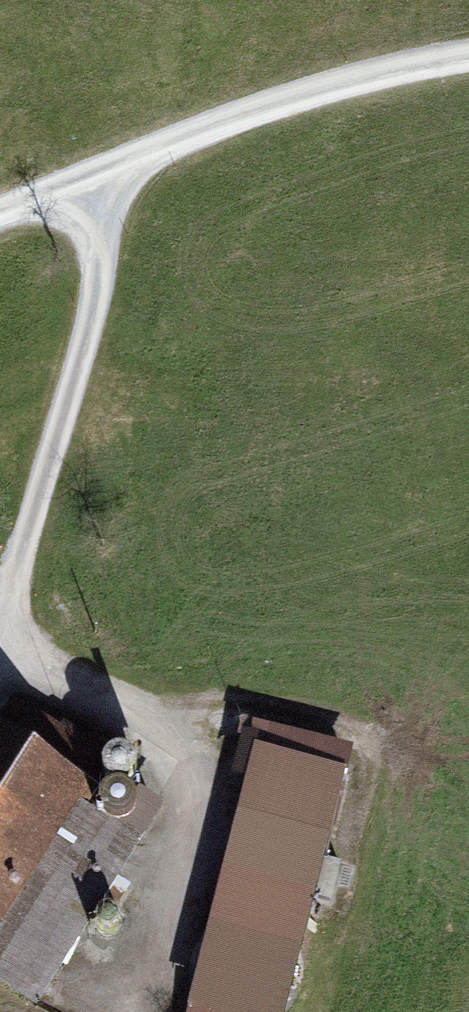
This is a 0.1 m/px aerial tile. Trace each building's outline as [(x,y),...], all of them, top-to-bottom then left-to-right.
[(9,706),(0,721),(0,981),(28,998),(107,872),(62,843),(84,807),(90,797),(82,792),(99,765),(55,737),(61,728),(36,712),(31,719),(9,706)] [(264,738),(256,772),(330,791),(339,757),(264,738)] [(256,772),(198,1003),(234,1011),(275,1011),(330,791),(256,772)] [(130,835),(84,807),(62,843),(107,872),(130,835)]
